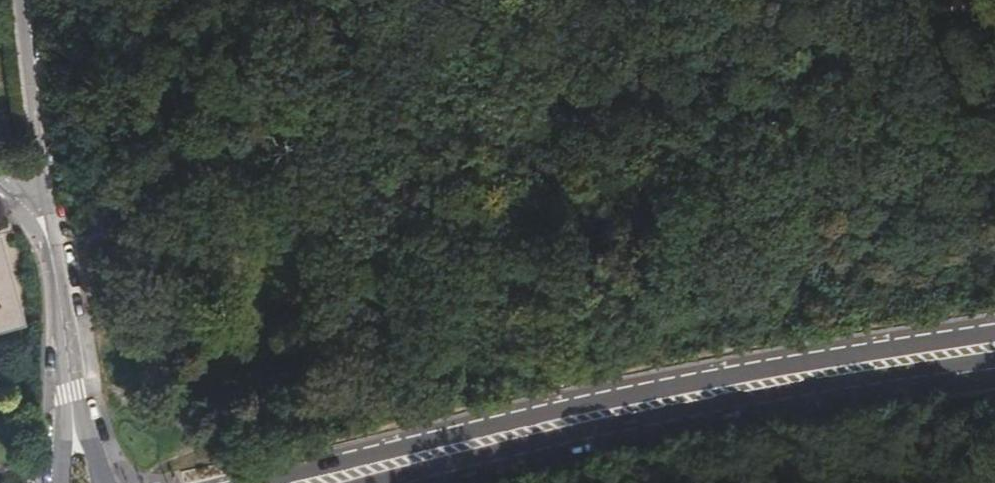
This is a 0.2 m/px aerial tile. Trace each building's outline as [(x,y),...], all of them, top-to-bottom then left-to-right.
[(23,325),(0,238),(0,331),(23,325)]
